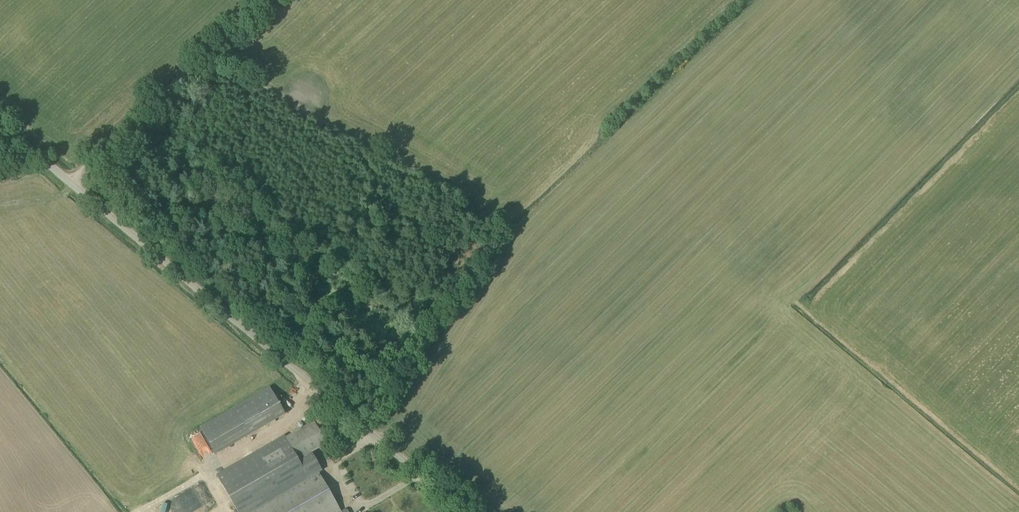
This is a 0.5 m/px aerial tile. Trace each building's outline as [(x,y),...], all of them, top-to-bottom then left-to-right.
[(215,454),(284,414),(269,388),(200,428),(215,454)] [(326,444),(313,422),(287,438),(286,436),(270,446),(217,476),(238,511),(341,511),(319,475),(323,472),(313,455),(301,462),(299,460),(326,444)]
